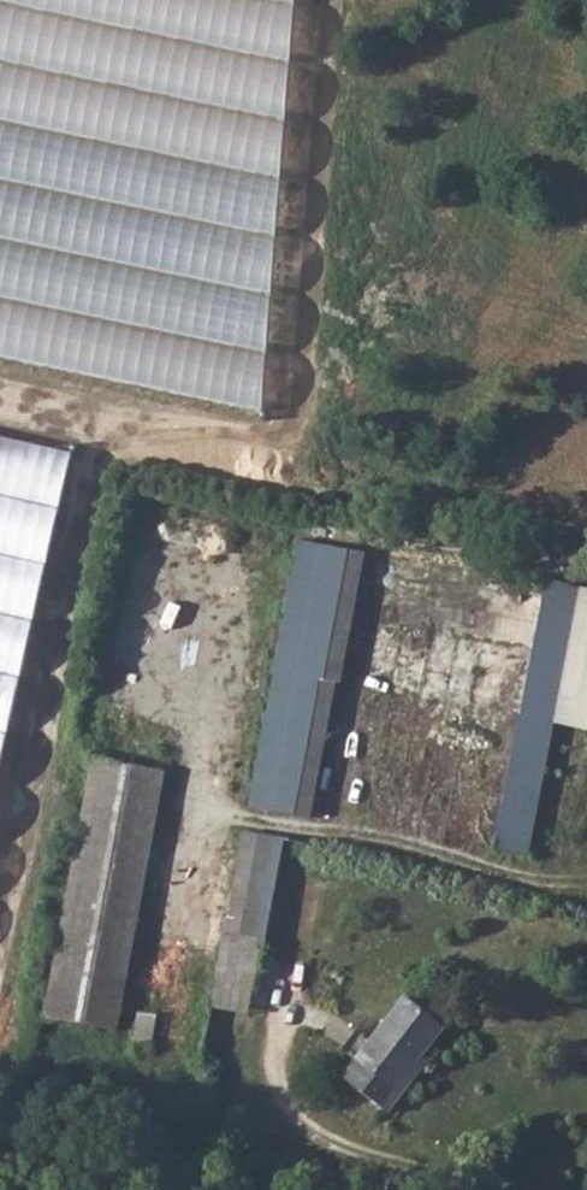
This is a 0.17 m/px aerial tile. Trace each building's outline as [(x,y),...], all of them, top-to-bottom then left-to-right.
[(298,0),(0,0),(0,360),(266,417),(298,0)] [(0,437),(0,763),(71,453),(0,437)] [(359,553),(299,542),(248,809),(309,821),(359,553)] [(580,593),(553,588),(498,854),(524,861),(580,593)] [(164,771),(96,759),(48,1018),(116,1030),(164,771)] [(280,838),(240,832),(211,1008),(251,1015),(280,838)] [(344,1082),(388,1118),(406,1095),(398,1088),(442,1027),(403,998),(344,1082)]
